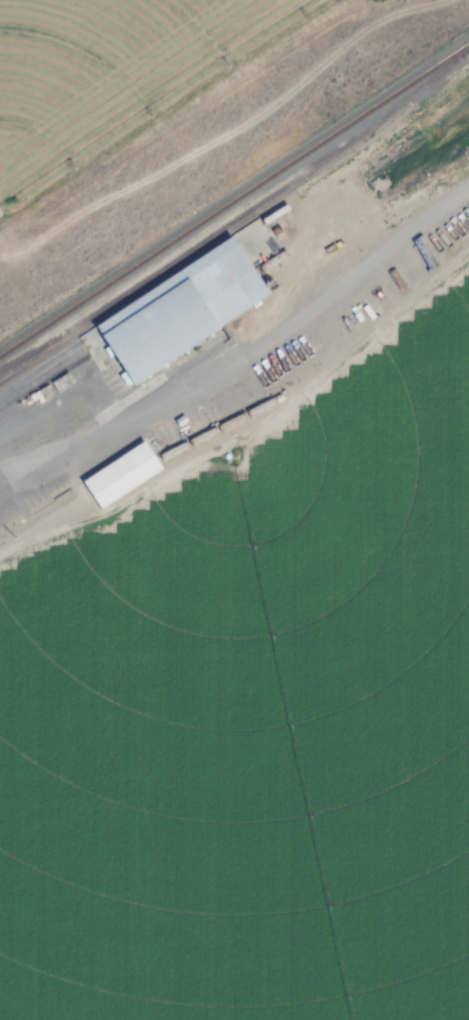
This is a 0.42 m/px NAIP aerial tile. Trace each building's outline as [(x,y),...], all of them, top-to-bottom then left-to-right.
[(95,323),(133,382),(268,293),(230,234),(95,323)] [(83,479),(99,508),(163,471),(147,443),(83,479)]
